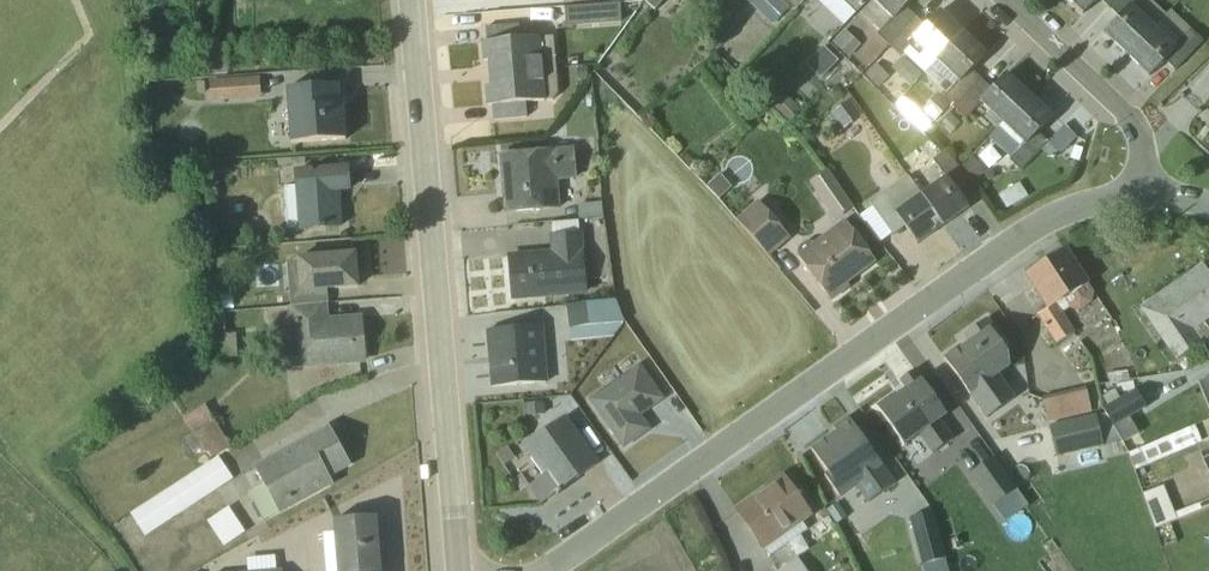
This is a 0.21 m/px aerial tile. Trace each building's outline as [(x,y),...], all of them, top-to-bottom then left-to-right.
[(658,8),(665,0),(648,0),(658,8)] [(777,0),(749,0),(745,4),(773,29),(789,11),(777,0)] [(793,10),(803,0),(783,0),(793,10)] [(825,13),(837,0),(812,0),(825,13)] [(855,14),(869,0),(841,0),(855,14)] [(855,14),(878,35),(876,37),(887,47),(914,19),(902,8),(910,0),(869,0),(855,14)] [(1083,15),(1097,0),(1067,0),(1083,15)] [(1117,0),(1098,0),(1107,10),(1117,0)] [(1107,10),(1118,20),(1104,35),(1126,56),(1160,20),(1165,15),(1149,0),(1117,0),(1107,10)] [(925,29),(914,19),(887,47),(899,58),(902,55),(923,75),(933,65),(962,35),(940,14),(925,29)] [(1181,40),(1160,20),(1126,56),(1148,77),(1163,62),(1174,72),(1202,43),(1189,31),(1181,40)] [(487,62),(488,76),(555,69),(552,38),(519,41),(518,27),(484,30),(485,44),(481,44),(483,62),(487,62)] [(933,65),(954,85),(942,99),(953,110),(979,82),(969,73),(984,57),(962,35),(933,65)] [(558,101),(555,69),(488,76),(489,88),(485,89),(486,108),(491,107),(492,122),(527,119),(525,104),(558,101)] [(211,102),(262,100),(261,76),(210,78),(211,102)] [(1007,76),(990,93),(979,82),(953,110),(965,121),(979,107),(988,115),(983,120),(995,132),(996,132),(1029,98),(1007,76)] [(342,87),(285,90),(288,146),(345,143),(342,87)] [(1052,120),(1029,98),(996,132),(989,140),(1021,171),(1046,145),(1036,136),(1052,120)] [(1063,127),(1046,145),(1057,155),(1074,137),(1063,127)] [(573,149),(501,156),(507,216),(562,211),(559,181),(576,179),(573,149)] [(944,179),(920,197),(941,227),(968,209),(956,192),(967,184),(942,151),(931,161),(944,179)] [(835,221),(855,208),(830,168),(810,181),(835,221)] [(286,210),(287,233),(339,228),(338,206),(336,206),(335,193),(349,191),(347,170),(294,174),(295,209),(286,210)] [(915,246),(941,227),(920,197),(907,179),(869,206),(871,209),(861,216),(877,239),(887,232),(891,237),(903,228),(915,246)] [(790,241),(756,202),(734,222),(769,260),(790,241)] [(875,264),(843,222),(812,246),(796,258),(830,302),(848,288),(842,281),(852,273),(856,279),(875,264)] [(508,258),(512,300),(585,294),(580,234),(550,237),(551,254),(508,258)] [(1063,251),(1023,277),(1045,311),(1036,317),(1058,349),(1074,339),(1071,335),(1074,333),(1065,320),(1096,300),(1063,251)] [(297,261),(300,293),(357,288),(354,256),(297,261)] [(1203,270),(1144,310),(1175,357),(1198,343),(1190,330),(1208,317),(1208,279),(1203,270)] [(623,324),(615,302),(613,301),(565,308),(570,344),(612,338),(623,324)] [(292,369),(363,363),(360,320),(328,322),(326,302),(287,306),(292,369)] [(223,311),(214,311),(214,336),(211,336),(212,360),(236,359),(235,336),(224,336),(223,311)] [(966,342),(944,359),(987,418),(1013,399),(997,377),(1014,364),(983,322),(963,337),(966,342)] [(542,327),(488,332),(492,390),(548,385),(542,327)] [(590,401),(623,448),(646,431),(637,417),(660,401),(637,368),(617,381),(615,377),(611,376),(605,381),(604,384),(607,388),(590,401)] [(904,392),(877,411),(900,443),(943,414),(913,372),(898,383),(904,392)] [(1208,410),(1208,380),(1198,385),(1208,410)] [(1086,394),(1042,404),(1046,424),(1090,414),(1086,394)] [(543,404),(525,406),(526,419),(545,417),(543,404)] [(204,408),(183,422),(192,437),(177,446),(184,457),(192,453),(198,462),(205,458),(208,462),(229,448),(204,408)] [(527,488),(540,506),(598,465),(565,418),(522,448),(542,478),(527,488)] [(1095,418),(1048,429),(1056,460),(1102,449),(1095,418)] [(894,486),(846,420),(831,430),(835,435),(811,452),(826,473),(820,477),(837,500),(854,488),(867,506),(894,486)] [(1133,471),(1202,444),(1195,428),(1127,455),(1133,471)] [(248,495),(263,522),(277,515),(279,517),(333,488),(329,477),(347,467),(327,431),(254,469),(263,486),(248,495)] [(1199,462),(1208,487),(1208,458),(1199,462)] [(129,517),(143,539),(232,481),(218,459),(129,517)] [(995,459),(972,475),(994,507),(1017,491),(995,459)] [(782,480),(735,513),(769,559),(807,532),(802,526),(811,519),(782,480)] [(1177,519),(1165,487),(1142,496),(1154,528),(1177,519)] [(228,511),(207,523),(222,547),(243,534),(228,511)] [(933,514),(911,519),(922,566),(945,560),(933,514)] [(376,518),(333,522),(334,540),(326,541),(329,570),(380,570),(376,518)] [(796,560),(781,570),(804,570),(796,560)]
